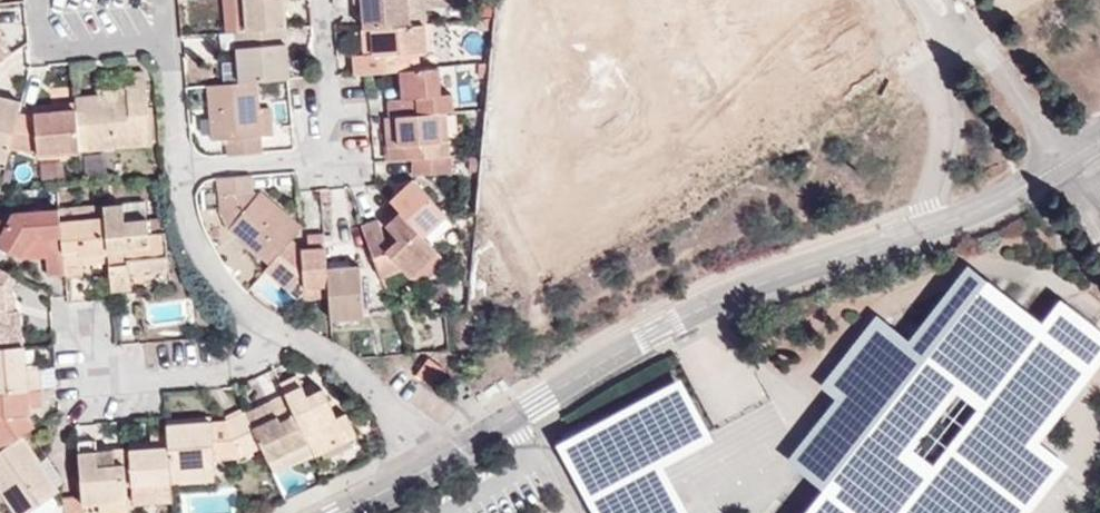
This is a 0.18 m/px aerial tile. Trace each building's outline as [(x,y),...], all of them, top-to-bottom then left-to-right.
[(235,32),(246,30),(244,0),(233,0),(235,32)] [(246,30),(285,27),(284,6),(283,0),(244,0),(246,30)] [(348,7),(359,7),(361,29),(406,26),(411,26),(410,0),(348,0),(348,7)] [(423,25),(426,24),(425,0),(410,0),(411,26),(423,25)] [(565,0),(552,0),(599,64),(609,58),(565,0)] [(647,0),(565,0),(609,58),(661,19),(647,0)] [(493,18),(475,20),(476,31),(492,30),(493,18)] [(423,25),(425,50),(433,50),(430,24),(426,24),(423,25)] [(353,76),(366,74),(400,71),(418,70),(416,51),(425,50),(423,25),(411,26),(406,26),(361,29),(363,55),(352,55),(353,76)] [(246,30),(235,32),(236,49),(239,82),(254,82),(288,79),(285,27),(246,30)] [(11,53),(0,36),(0,54),(2,58),(11,53)] [(223,50),(227,83),(239,82),(236,49),(223,50)] [(532,101),(566,78),(549,54),(515,77),(532,101)] [(478,78),(488,79),(489,63),(478,65),(478,78)] [(387,101),(389,117),(396,117),(439,112),(452,112),(451,93),(440,94),(437,68),(418,70),(400,71),(401,87),(402,99),(387,101)] [(639,118),(605,70),(526,128),(561,176),(639,118)] [(97,96),(73,97),(73,102),(78,151),(151,145),(144,72),(124,73),(125,86),(126,94),(97,96)] [(225,139),(228,157),(261,153),(260,135),(257,107),(254,82),(239,82),(227,83),(207,86),(211,140),(225,139)] [(96,88),(97,96),(126,94),(125,86),(96,88)] [(402,99),(401,87),(386,89),(387,101),(402,99)] [(19,103),(0,97),(0,161),(5,162),(8,147),(17,113),(19,103)] [(33,117),(17,113),(8,147),(36,155),(78,151),(73,102),(31,107),(33,117)] [(257,107),(260,135),(273,134),(270,106),(257,107)] [(387,146),(388,162),(410,161),(449,157),(448,139),(440,139),(439,112),(396,117),(398,145),(387,146)] [(389,117),(384,118),(387,146),(398,145),(396,117),(389,117)] [(657,162),(640,139),(574,188),(591,210),(657,162)] [(744,174),(755,166),(748,156),(737,164),(744,174)] [(449,157),(410,161),(412,175),(451,173),(451,157),(449,157)] [(0,180),(0,189),(7,191),(13,169),(3,167),(0,180)] [(251,176),(216,179),(220,214),(229,231),(268,265),(289,241),(300,229),(259,193),(257,194),(252,190),(251,176)] [(412,178),(389,201),(399,212),(422,237),(445,215),(412,178)] [(558,268),(510,201),(487,219),(534,285),(558,268)] [(145,202),(122,205),(124,222),(147,220),(145,202)] [(122,205),(101,207),(102,219),(105,253),(105,262),(108,292),(129,290),(127,274),(127,259),(166,257),(164,233),(160,233),(159,219),(147,220),(124,222),(122,205)] [(62,275),(58,224),(57,210),(12,213),(6,223),(0,219),(0,248),(20,258),(32,240),(43,239),(47,276),(62,275)] [(360,225),(380,279),(402,269),(410,277),(436,252),(422,237),(399,212),(385,225),(393,234),(398,238),(388,248),(385,242),(377,219),(360,225)] [(58,224),(62,275),(81,274),(81,265),(80,256),(105,253),(102,219),(58,224)] [(328,297),(325,269),(322,234),(306,236),(307,249),(309,258),(300,258),(300,250),(289,241),(268,265),(264,270),(287,290),(302,270),(305,299),(328,297)] [(393,234),(385,242),(388,248),(398,238),(393,234)] [(309,258),(307,249),(300,250),(300,258),(309,258)] [(418,287),(445,262),(436,252),(410,277),(418,287)] [(81,265),(105,262),(105,253),(80,256),(81,265)] [(127,259),(127,274),(167,271),(166,257),(127,259)] [(328,297),(329,321),(363,318),(360,267),(325,269),(328,297)] [(302,270),(287,290),(298,300),(305,299),(302,270)] [(8,275),(0,271),(0,350),(22,348),(18,312),(6,313),(4,284),(8,275)] [(844,370),(858,380),(842,401),(849,406),(805,464),(852,500),(858,492),(871,503),(865,510),(869,512),(959,512),(968,501),(1024,428),(1031,434),(1084,366),(1077,361),(1099,331),(1067,304),(1043,335),(969,277),(916,348),(881,322),(844,370)] [(9,284),(4,284),(6,313),(18,312),(16,300),(13,300),(9,284)] [(23,348),(22,348),(0,350),(0,394),(40,392),(38,371),(25,372),(25,366),(23,348)] [(433,388),(446,372),(426,358),(416,376),(433,388)] [(858,380),(844,370),(828,391),(842,401),(858,380)] [(296,375),(278,384),(283,395),(311,455),(312,457),(355,438),(345,414),(335,419),(331,421),(327,411),(330,409),(320,389),(305,396),(296,375)] [(594,424),(602,440),(704,414),(685,378),(594,424)] [(283,395),(278,384),(274,386),(280,397),(283,395)] [(40,392),(0,394),(0,451),(21,436),(33,428),(23,415),(24,409),(29,409),(41,408),(40,392)] [(280,397),(243,415),(258,448),(271,474),(311,455),(283,395),(280,397)] [(335,419),(330,409),(327,411),(331,421),(335,419)] [(225,422),(162,425),(164,434),(166,471),(213,467),(212,457),(239,454),(241,456),(258,448),(243,415),(241,412),(225,422)] [(704,414),(602,440),(617,471),(709,425),(704,414)] [(1031,434),(1024,428),(968,501),(984,512),(1015,512),(1060,456),(1031,434)] [(128,450),(120,450),(121,465),(129,464),(132,506),(169,502),(168,485),(166,471),(164,434),(148,434),(149,441),(150,449),(128,450)] [(21,436),(0,451),(0,493),(14,512),(28,512),(53,495),(58,491),(56,488),(61,484),(61,479),(45,458),(38,462),(21,436)] [(127,442),(128,450),(150,449),(149,441),(127,442)] [(94,442),(74,443),(79,495),(79,505),(97,503),(124,500),(121,465),(120,450),(103,452),(105,466),(96,467),(95,452),(94,442)] [(103,452),(95,452),(96,467),(105,466),(103,452)] [(166,471),(168,485),(214,482),(213,467),(166,471)] [(635,500),(639,512),(681,512),(672,487),(635,500)] [(189,512),(237,512),(235,491),(187,495),(189,512)] [(858,492),(852,500),(865,510),(871,503),(858,492)] [(62,503),(59,503),(53,495),(28,512),(62,512),(62,503)] [(79,495),(61,497),(62,503),(62,512),(80,512),(80,511),(79,505),(79,495)] [(124,500),(97,503),(98,512),(125,512),(124,500)]
